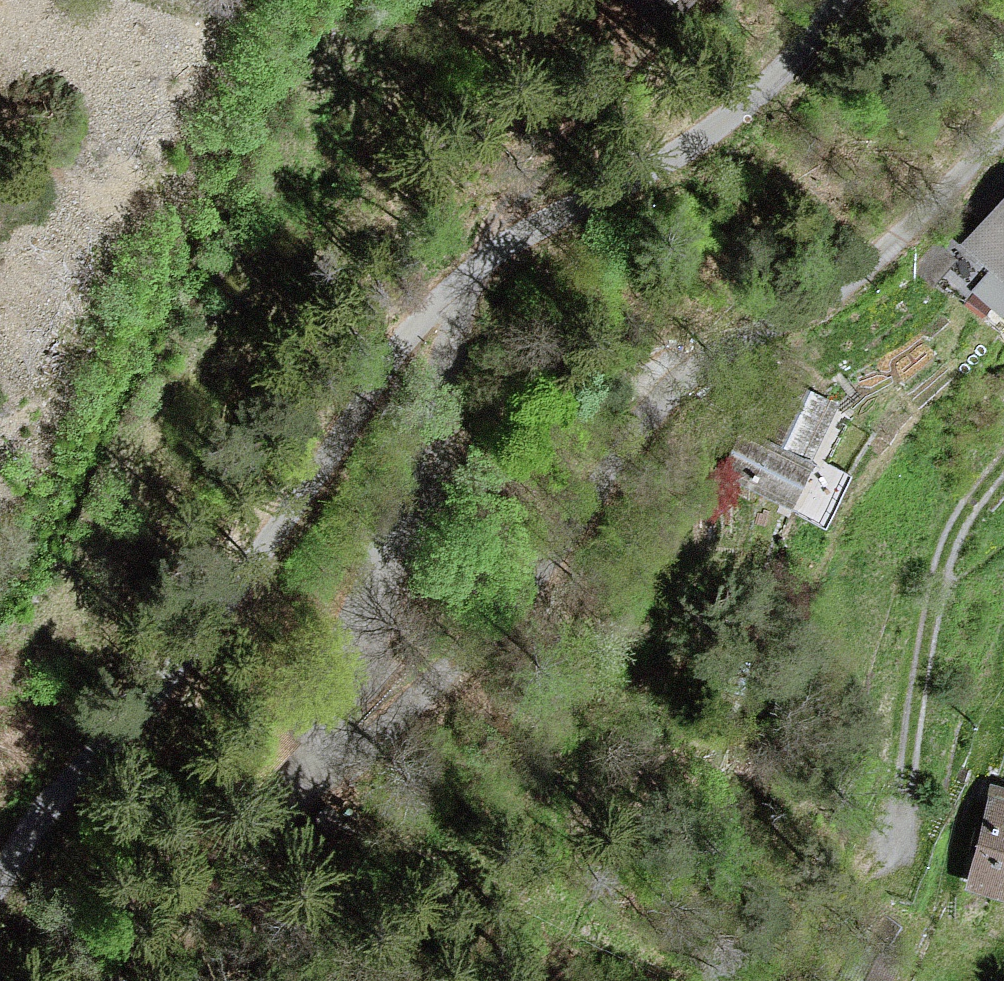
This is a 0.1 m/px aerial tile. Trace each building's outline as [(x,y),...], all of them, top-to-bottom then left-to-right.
[(659,22),(679,0),(635,0),(659,22)] [(970,243),(1003,273),(1003,205),(970,243)] [(804,462),(833,406),(793,386),(764,442),(746,432),(726,471),(789,504),(810,464),(804,462)] [(993,791),(969,883),(1003,892),(1003,794),(993,791)]
